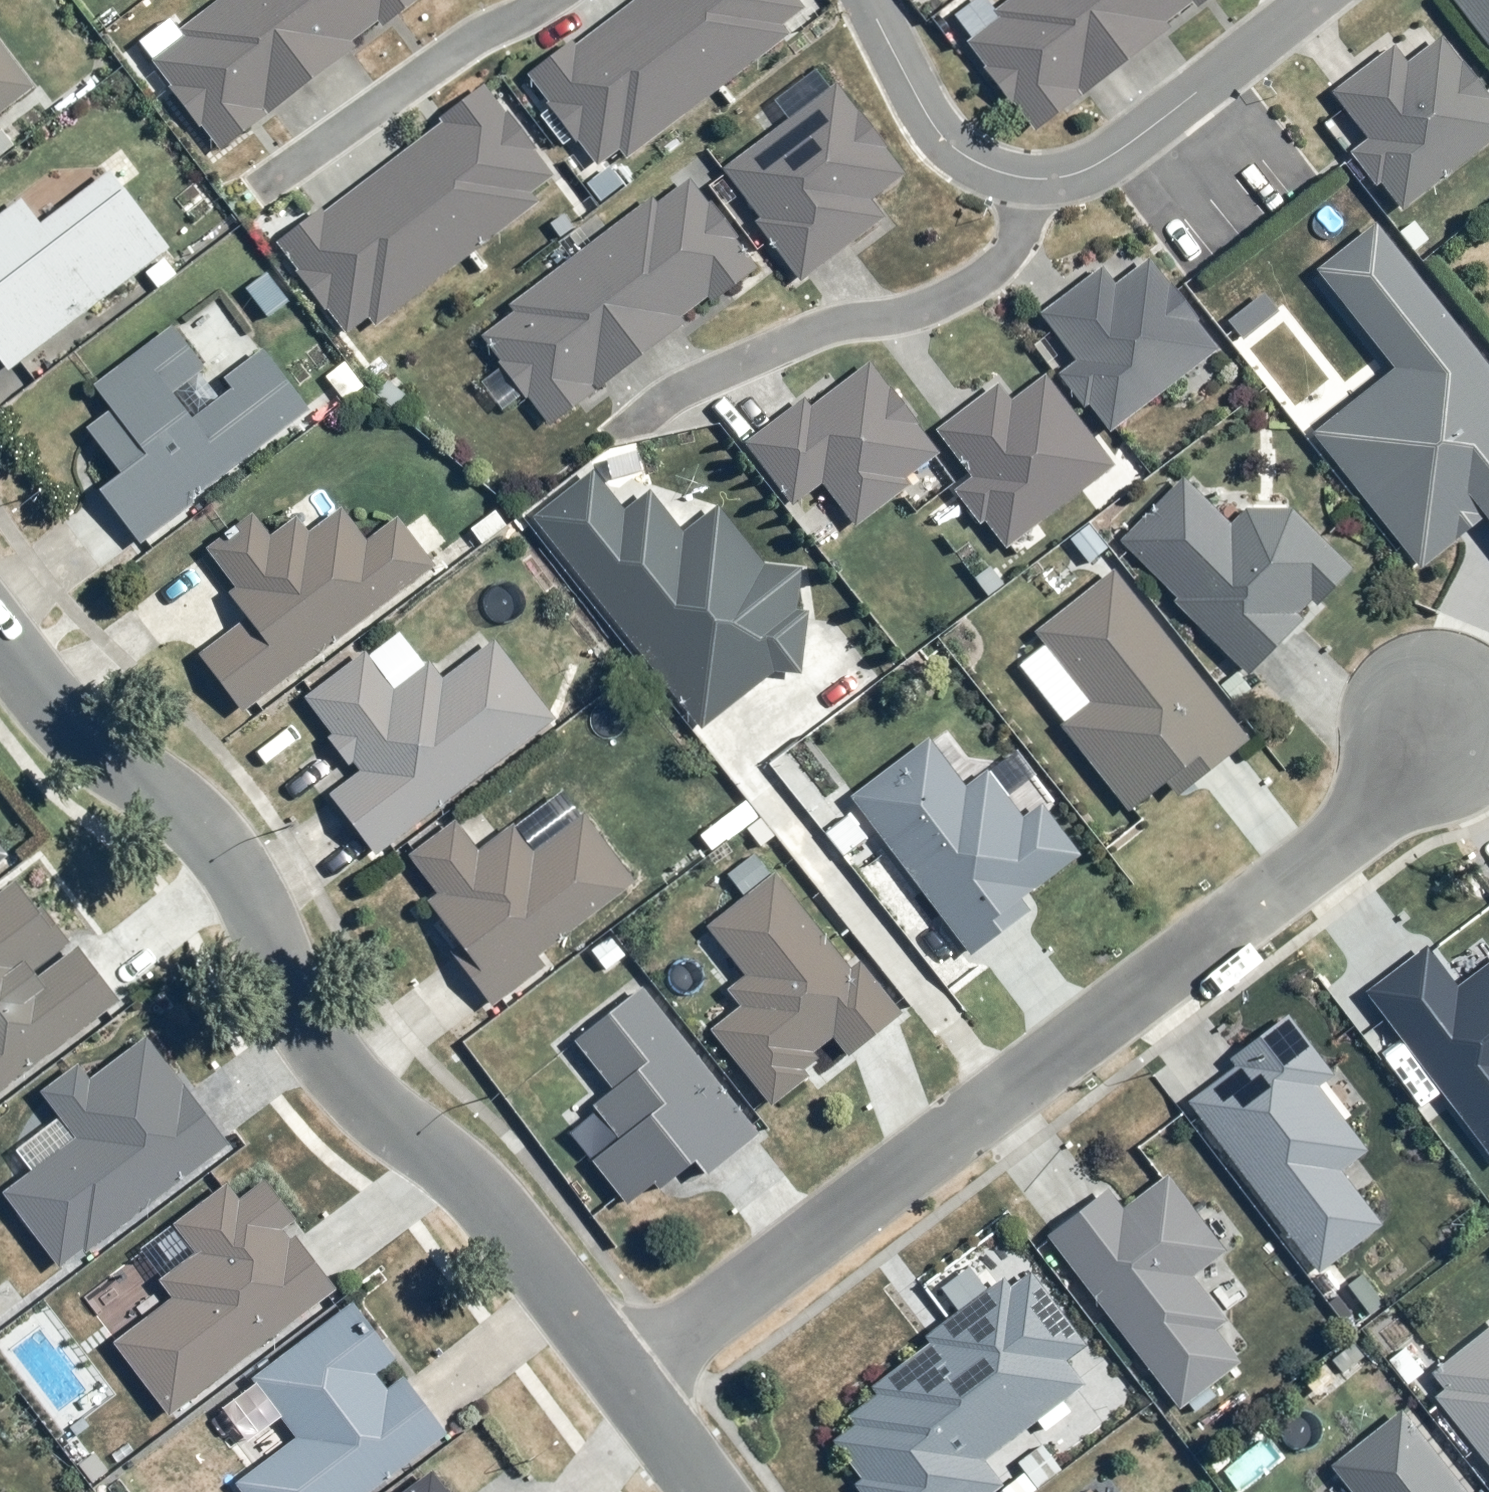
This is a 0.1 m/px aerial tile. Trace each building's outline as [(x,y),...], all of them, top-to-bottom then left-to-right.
[(220,149),(423,0),(231,0),(150,57),(220,149)] [(528,78),(607,179),(799,27),(779,0),(633,0),(528,78)] [(1036,126),(1201,0),(1030,0),(974,42),(1036,126)] [(1488,29),(1488,0),(1466,0),(1488,29)] [(39,91),(0,37),(0,119),(39,91)] [(1334,91),(1367,138),(1350,153),(1400,217),(1488,151),(1488,93),(1448,37),(1411,64),(1395,47),(1334,91)] [(843,86),(728,170),(810,276),(890,219),(877,200),(908,175),(843,86)] [(368,317),(375,330),(561,189),(488,87),(280,241),(347,330),(368,317)] [(11,372),(172,250),(114,173),(46,224),(28,199),(0,221),(0,357),(11,372)] [(485,337),(551,425),(760,269),(695,181),(485,337)] [(1380,223),(1321,271),(1398,370),(1317,433),(1429,570),(1488,516),(1488,359),(1380,223)] [(1104,269),(1044,314),(1077,362),(1065,376),(1114,430),(1222,349),(1156,260),(1117,285),(1104,269)] [(102,492),(144,545),(314,413),(267,351),(228,379),(236,389),(194,423),(172,397),(209,368),(180,328),(98,387),(152,457),(102,492)] [(801,407),(752,444),(791,499),(824,475),(855,516),(938,454),(871,370),(810,417),(801,407)] [(936,432),(971,476),(953,490),(980,523),(985,519),(1007,548),(1115,463),(1044,372),(1012,397),(999,381),(936,432)] [(594,470),(537,519),(705,728),(781,669),(802,674),(811,572),(769,564),(722,507),(687,533),(654,492),(629,510),(594,470)] [(1234,523),(1185,476),(1124,540),(1256,675),(1357,570),(1297,510),(1251,509),(1234,523)] [(201,657),(244,714),(439,569),(402,517),(371,541),(347,510),(313,533),(302,518),(274,536),(257,514),(210,549),(259,612),(201,657)] [(1252,738),(1116,571),(1042,634),(1093,704),(1066,727),(1135,815),(1169,788),(1183,800),(1252,738)] [(333,795),(380,856),(561,720),(500,641),(448,680),(434,662),(398,689),(370,653),(309,698),(364,770),(333,795)] [(932,741),(856,796),(975,956),(1036,912),(1024,900),(1084,857),(1047,808),(1027,821),(994,773),(971,789),(932,741)] [(550,968),(543,956),(639,883),(590,816),(538,852),(519,824),(482,851),(462,821),(412,855),(441,894),(422,905),(495,1008),(550,968)] [(10,855),(0,843),(0,863),(10,855)] [(898,1024),(779,875),(712,927),(749,978),(744,1009),(714,1031),(776,1109),(811,1081),(803,1068),(839,1039),(854,1061),(898,1024)] [(19,878),(0,893),(0,1093),(121,1001),(79,946),(40,976),(35,970),(69,944),(19,878)] [(1373,991),(1488,1144),(1488,969),(1461,988),(1433,949),(1373,991)] [(765,1133),(648,987),(578,1042),(615,1093),(597,1107),(622,1141),(596,1162),(631,1206),(695,1157),(711,1177),(765,1133)] [(1188,1107),(1318,1277),(1387,1228),(1344,1172),(1369,1153),(1321,1091),(1336,1079),(1287,1016),(1229,1061),(1236,1069),(1188,1107)] [(44,1089),(81,1139),(7,1192),(61,1267),(230,1143),(151,1035),(92,1077),(82,1062),(44,1089)] [(1053,1237),(1185,1409),(1242,1365),(1218,1332),(1231,1324),(1197,1279),(1233,1250),(1172,1177),(1127,1209),(1113,1192),(1053,1237)] [(114,1341),(172,1416),(338,1290),(295,1233),(290,1237),(285,1231),(300,1219),(268,1179),(241,1200),(229,1183),(175,1224),(198,1254),(164,1279),(176,1294),(114,1341)] [(860,1491),(1004,1491),(1008,1489),(988,1463),(1089,1387),(1072,1365),(1092,1348),(1035,1270),(1016,1287),(1009,1278),(929,1338),(941,1353),(854,1418),(861,1426),(839,1441),(868,1479),(858,1489),(860,1491)] [(300,1435),(236,1483),(243,1491),(371,1491),(447,1434),(404,1378),(391,1388),(380,1375),(399,1361),(354,1302),(255,1377),(300,1435)] [(1437,1396),(1488,1461),(1488,1335),(1437,1375),(1437,1396)] [(1408,1412),(1338,1464),(1356,1491),(1472,1491),(1408,1412)] [(435,1473),(409,1491),(449,1491),(435,1473)]
